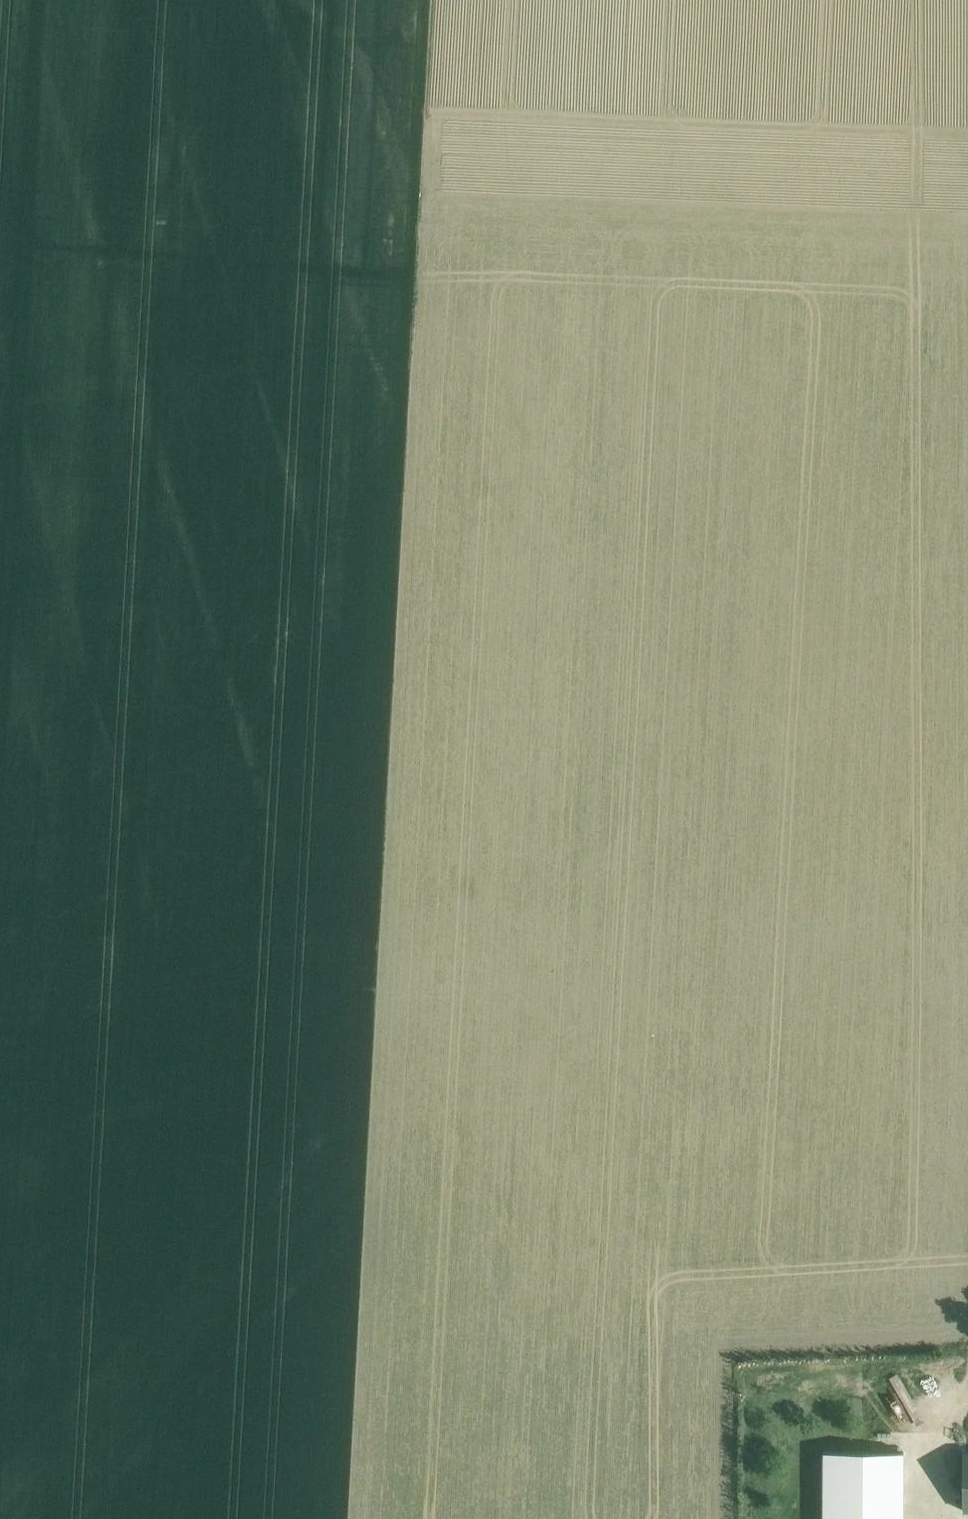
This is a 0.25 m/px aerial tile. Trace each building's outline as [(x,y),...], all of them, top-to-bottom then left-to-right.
[(926,1375),(927,1385),(950,1384),(949,1374),(926,1375)] [(824,1518),(904,1518),(904,1452),(824,1452),(824,1518)]
